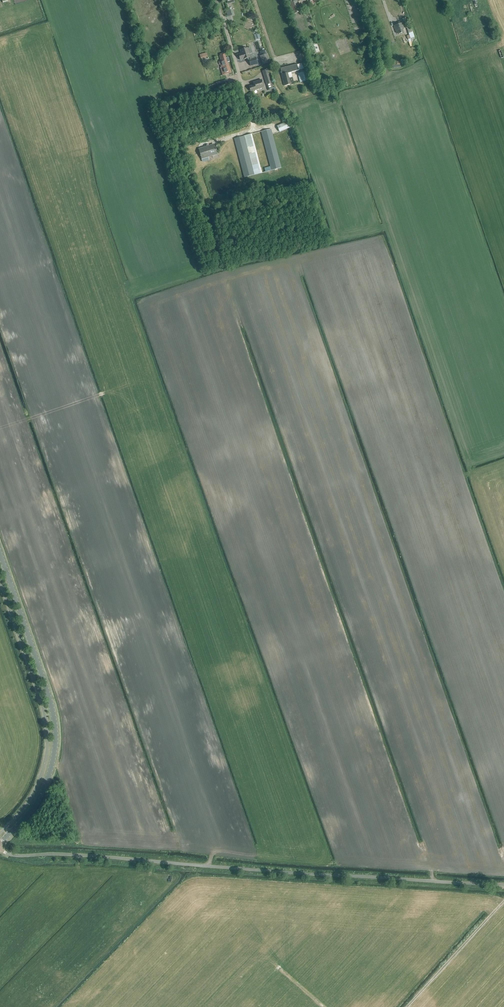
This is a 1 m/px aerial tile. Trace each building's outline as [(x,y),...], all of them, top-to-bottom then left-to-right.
[(293,14),(301,12),(297,0),(290,3),(293,14)] [(472,12),(478,10),(477,5),(468,7),(466,8),(469,16),(473,15),(472,12)] [(412,32),(410,27),(409,27),(406,18),(403,19),(406,28),(407,28),(409,35),(407,36),(410,47),(418,44),(416,40),(415,40),(413,32),(412,32)] [(394,26),(397,33),(398,32),(399,34),(403,32),(402,27),(403,27),(402,23),(394,26)] [(253,55),(252,55),(250,48),(247,49),(247,48),(241,50),(241,53),(239,54),(240,60),(243,59),(248,58),(251,66),(258,64),(256,57),(254,58),(253,55)] [(229,73),(231,73),(228,62),(230,62),(228,57),(226,58),(225,53),(221,54),(221,56),(220,56),(221,62),(219,62),(223,75),(226,74),(225,74),(229,73)] [(263,66),(270,63),(267,54),(260,56),(263,66)] [(297,64),(281,68),(281,69),(281,70),(282,75),(284,84),(285,83),(286,84),(294,83),(293,78),(289,79),(288,73),(291,72),(298,70),(297,64)] [(264,75),(267,85),(268,90),(273,89),(273,88),(269,74),(264,75)] [(252,91),(264,88),(262,80),(253,82),(254,85),(249,87),(250,90),(252,90),(252,91)] [(280,132),(290,127),(287,122),(277,126),(280,132)] [(271,171),(281,168),(271,129),(261,132),(271,171)] [(244,178),(262,173),(252,134),(234,139),(244,178)] [(216,151),(216,150),(215,150),(214,146),(208,148),(207,147),(199,149),(202,159),(217,154),(216,151)]
